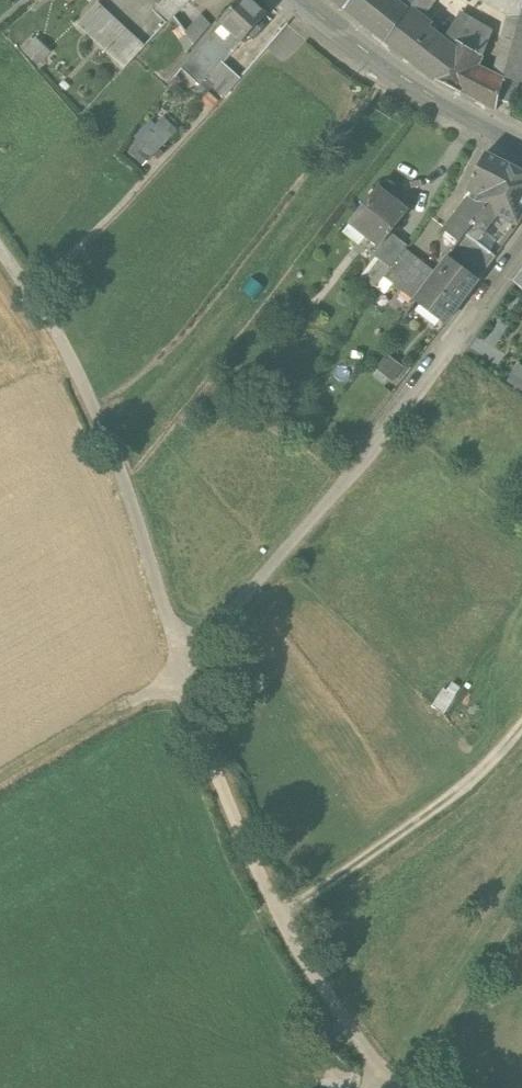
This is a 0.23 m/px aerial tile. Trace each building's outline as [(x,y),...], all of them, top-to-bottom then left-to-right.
[(154,9),(166,23),(190,0),(163,0),(154,9)] [(226,15),(234,0),(210,0),(207,6),(226,15)] [(251,0),(240,0),(220,23),(239,41),(242,43),(267,16),(251,0)] [(345,10),(353,0),(333,0),(345,10)] [(345,10),(385,42),(406,12),(408,10),(395,0),(353,0),(345,10)] [(408,10),(415,0),(395,0),(408,10)] [(514,6),(521,11),(521,0),(502,0),(514,6)] [(145,47),(98,4),(78,26),(124,69),(145,47)] [(504,40),(505,40),(515,43),(521,19),(521,16),(521,11),(514,6),(504,40)] [(450,47),(406,12),(385,42),(432,78),(450,47)] [(199,15),(183,33),(194,44),(210,25),(199,15)] [(487,34),(458,17),(446,38),(453,42),(450,47),(432,78),(461,93),(475,67),(487,34)] [(521,19),(515,43),(509,66),(521,69),(519,80),(521,81),(521,19)] [(239,41),(220,23),(182,69),(200,86),(204,81),(221,61),(239,41)] [(39,65),(51,53),(36,38),(24,51),(39,65)] [(505,40),(493,77),(503,82),(503,83),(504,83),(509,66),(515,43),(505,40)] [(221,61),(204,81),(223,98),(241,79),(221,61)] [(521,69),(509,66),(504,83),(503,83),(498,101),(513,104),(519,80),(521,69)] [(493,77),(475,67),(461,93),(496,110),(498,101),(503,83),(503,82),(493,77)] [(128,151),(142,166),(178,132),(165,118),(157,125),(152,120),(135,137),(139,141),(128,151)] [(521,171),(487,152),(468,187),(481,195),(478,200),(470,195),(445,230),(460,241),(466,234),(473,226),(487,208),(492,211),(501,193),(509,196),(521,171)] [(509,196),(501,193),(492,211),(487,208),(473,226),(484,233),(497,213),(518,224),(521,216),(521,171),(509,196)] [(377,187),(350,221),(351,222),(355,217),(369,230),(366,234),(379,246),(386,237),(390,232),(407,210),(377,187)] [(407,246),(390,232),(386,237),(389,240),(376,256),(390,268),(404,251),(407,246)] [(493,255),(466,234),(460,241),(456,246),(483,267),(493,255)] [(483,267),(456,246),(448,257),(474,279),(483,267)] [(435,274),(404,251),(390,268),(387,272),(418,296),(435,274)] [(435,274),(418,296),(448,319),(469,292),(467,290),(474,279),(448,257),(435,274)] [(511,282),(521,291),(521,268),(511,282)] [(399,380),(410,366),(392,351),(380,366),(399,380)] [(438,705),(449,711),(464,685),(452,679),(438,705)] [(322,1019),(312,1026),(318,1034),(327,1027),(322,1019)]
